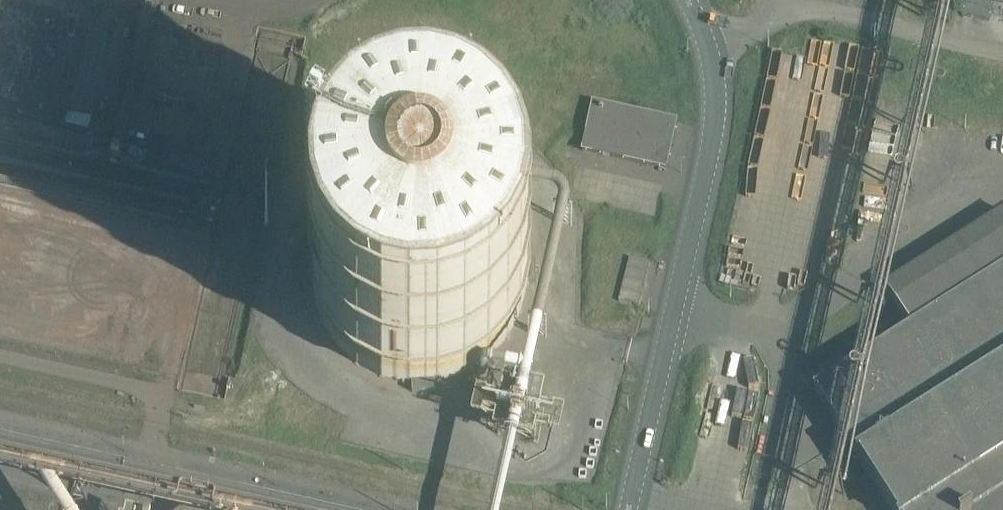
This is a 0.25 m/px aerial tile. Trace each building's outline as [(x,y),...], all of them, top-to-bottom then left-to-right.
[(961,14),(989,21),(994,0),(964,0),(961,14)] [(676,120),(593,101),(582,149),(665,168),(676,120)] [(423,157),(401,158),(402,166),(402,167),(426,166),(426,165),(426,158),(426,157),(423,157)] [(527,284),(528,273),(527,262),(525,251),(522,240),(518,229),(513,220),(507,210),(500,201),(492,193),(483,186),(474,180),(464,175),(453,171),(443,168),(432,166),(420,165),(409,165),(398,166),(387,169),(377,172),(366,177),(357,183),(348,189),(339,197),(332,205),(325,214),(319,223),(315,234),(311,244),(308,255),(307,266),(306,277),(307,288),(309,299),(312,310),(316,321),(321,331),(328,340),(335,349),(342,357),(351,364),(360,370),(370,375),(381,379),(392,382),(403,384),(414,385),(425,385),(436,384),(447,381),(458,378),(468,373),(477,368),(487,361),(495,353),(502,345),(509,336),(515,327),(520,317),(523,306),(526,295),(527,284)] [(301,228),(299,232),(307,237),(311,238),(318,226),(322,228),(325,222),(321,219),(328,207),(322,204),(316,200),(315,203),(313,206),(303,225),(301,228)] [(884,286),(906,321),(883,336),(888,344),(815,390),(891,509),(1002,509),(1002,211),(884,286)] [(527,257),(525,258),(526,282),(528,282),(536,281),(535,278),(535,257),(534,257),(527,257)] [(627,257),(618,301),(638,305),(648,262),(627,257)] [(310,266),(301,267),(302,291),(303,291),(310,291),(312,291),(311,266),(310,266)] [(516,392),(530,395),(534,380),(535,375),(520,372),(516,392)] [(435,381),(411,382),(411,384),(411,391),(412,391),(415,391),(436,390),(435,382),(435,381)]
